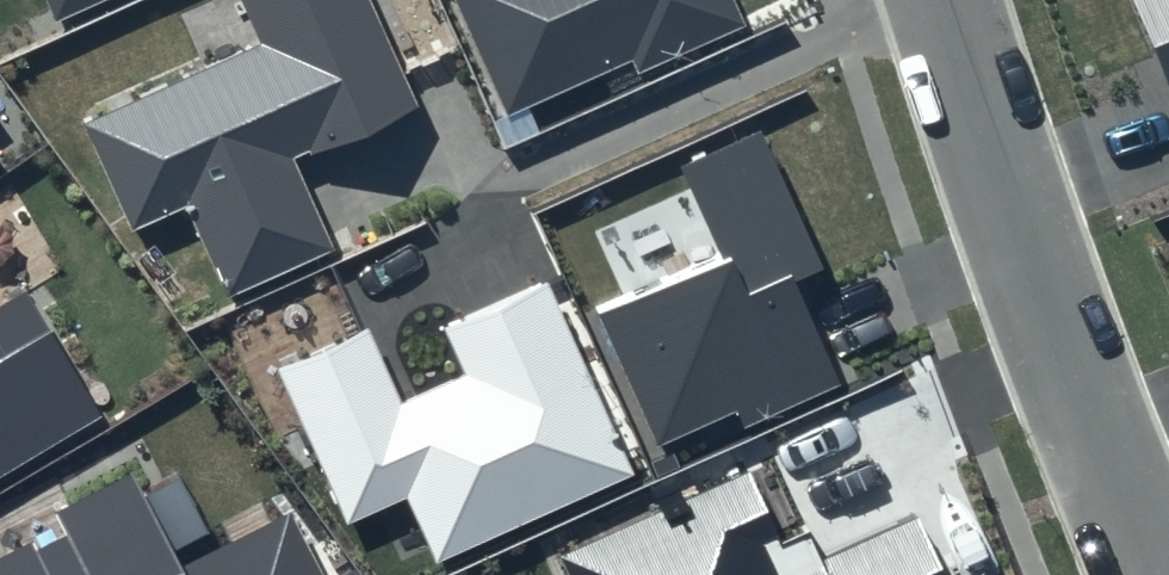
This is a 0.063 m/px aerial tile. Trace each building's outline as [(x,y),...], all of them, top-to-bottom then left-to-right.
[(59,20),(103,0),(50,0),(59,20)] [(84,124),(133,230),(185,206),(227,297),(334,248),(294,162),(418,105),(370,0),(241,0),(261,44),(84,124)] [(506,117),(630,61),(636,73),(745,23),(734,0),(452,0),(506,117)] [(1168,73),(1168,0),(1138,0),(1168,73)] [(760,131),(680,167),(721,255),(600,314),(657,448),(736,413),(743,429),(841,385),(795,283),(823,269),(760,131)] [(371,330),(280,370),(348,523),(409,496),(437,560),(633,473),(547,279),(440,326),(461,374),(402,400),(371,330)] [(103,413),(28,288),(0,305),(0,474),(103,413)] [(0,559),(0,574),(324,574),(292,512),(183,568),(134,472),(54,513),(65,535),(36,550),(32,542),(0,559)] [(560,558),(568,574),(944,574),(917,517),(824,560),(812,535),(784,548),(749,472),(560,558)]
